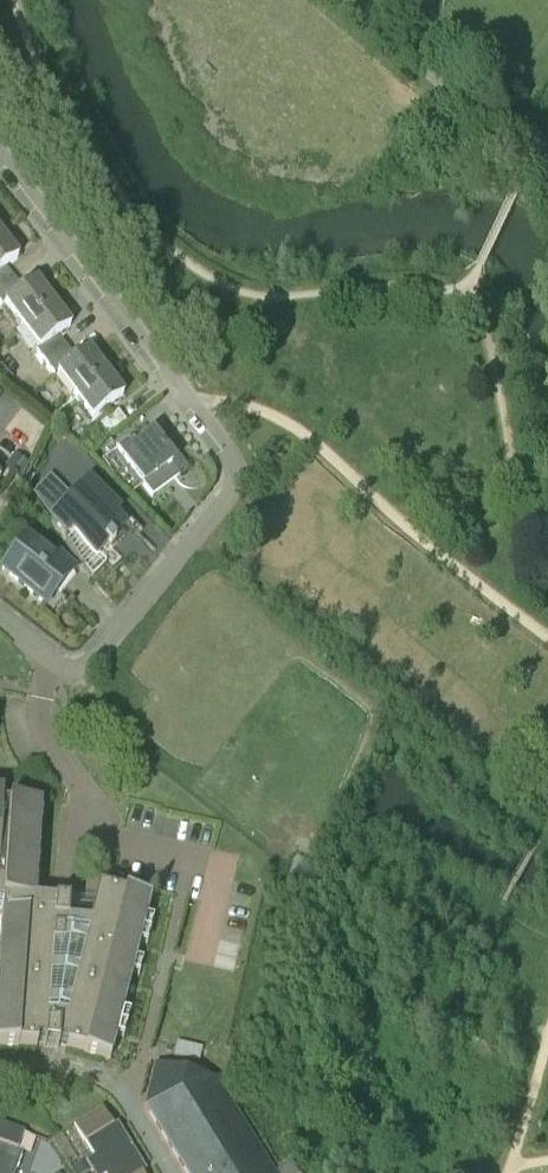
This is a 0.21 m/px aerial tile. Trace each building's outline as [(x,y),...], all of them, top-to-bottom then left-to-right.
[(14,279),(5,269),(17,259),(0,237),(0,290),(14,279)] [(52,305),(27,272),(15,281),(14,279),(0,290),(0,308),(4,304),(22,328),(52,305)] [(45,366),(67,349),(66,348),(78,339),(52,305),(22,328),(40,352),(36,355),(45,366)] [(75,397),(105,374),(87,351),(75,360),(67,349),(45,366),(53,377),(57,374),(75,397)] [(93,420),(123,397),(105,374),(75,397),(93,420)] [(153,496),(178,477),(188,469),(178,456),(172,461),(165,452),(163,448),(160,450),(151,437),(135,449),(129,441),(130,440),(129,439),(116,448),(153,496)] [(49,506),(67,487),(53,473),(35,493),(49,506)] [(57,514),(97,554),(124,525),(103,504),(108,499),(89,481),(57,514)] [(2,570),(46,605),(76,568),(59,553),(52,561),(26,541),(2,570)] [(1,872),(1,884),(0,884),(0,908),(2,908),(0,932),(0,1045),(18,1046),(18,1045),(37,1046),(37,1042),(44,1042),(44,1047),(58,1048),(58,1043),(67,1046),(67,1047),(85,1051),(84,1053),(110,1059),(111,1058),(110,1058),(150,900),(124,893),(124,895),(98,888),(92,910),(68,909),(68,904),(33,901),(39,806),(9,804),(9,806),(2,805),(3,796),(0,796),(0,872),(1,872)] [(148,1107),(189,1172),(273,1172),(216,1081),(158,1067),(148,1107)] [(102,1108),(82,1121),(74,1126),(85,1144),(86,1144),(94,1157),(86,1163),(91,1172),(132,1147),(123,1133),(119,1135),(102,1108)] [(24,1152),(18,1150),(25,1133),(0,1124),(0,1172),(16,1172),(24,1152)] [(132,1147),(91,1172),(92,1172),(142,1172),(136,1164),(141,1161),(132,1147)] [(91,1172),(85,1164),(75,1170),(77,1172),(90,1172),(91,1172)]
